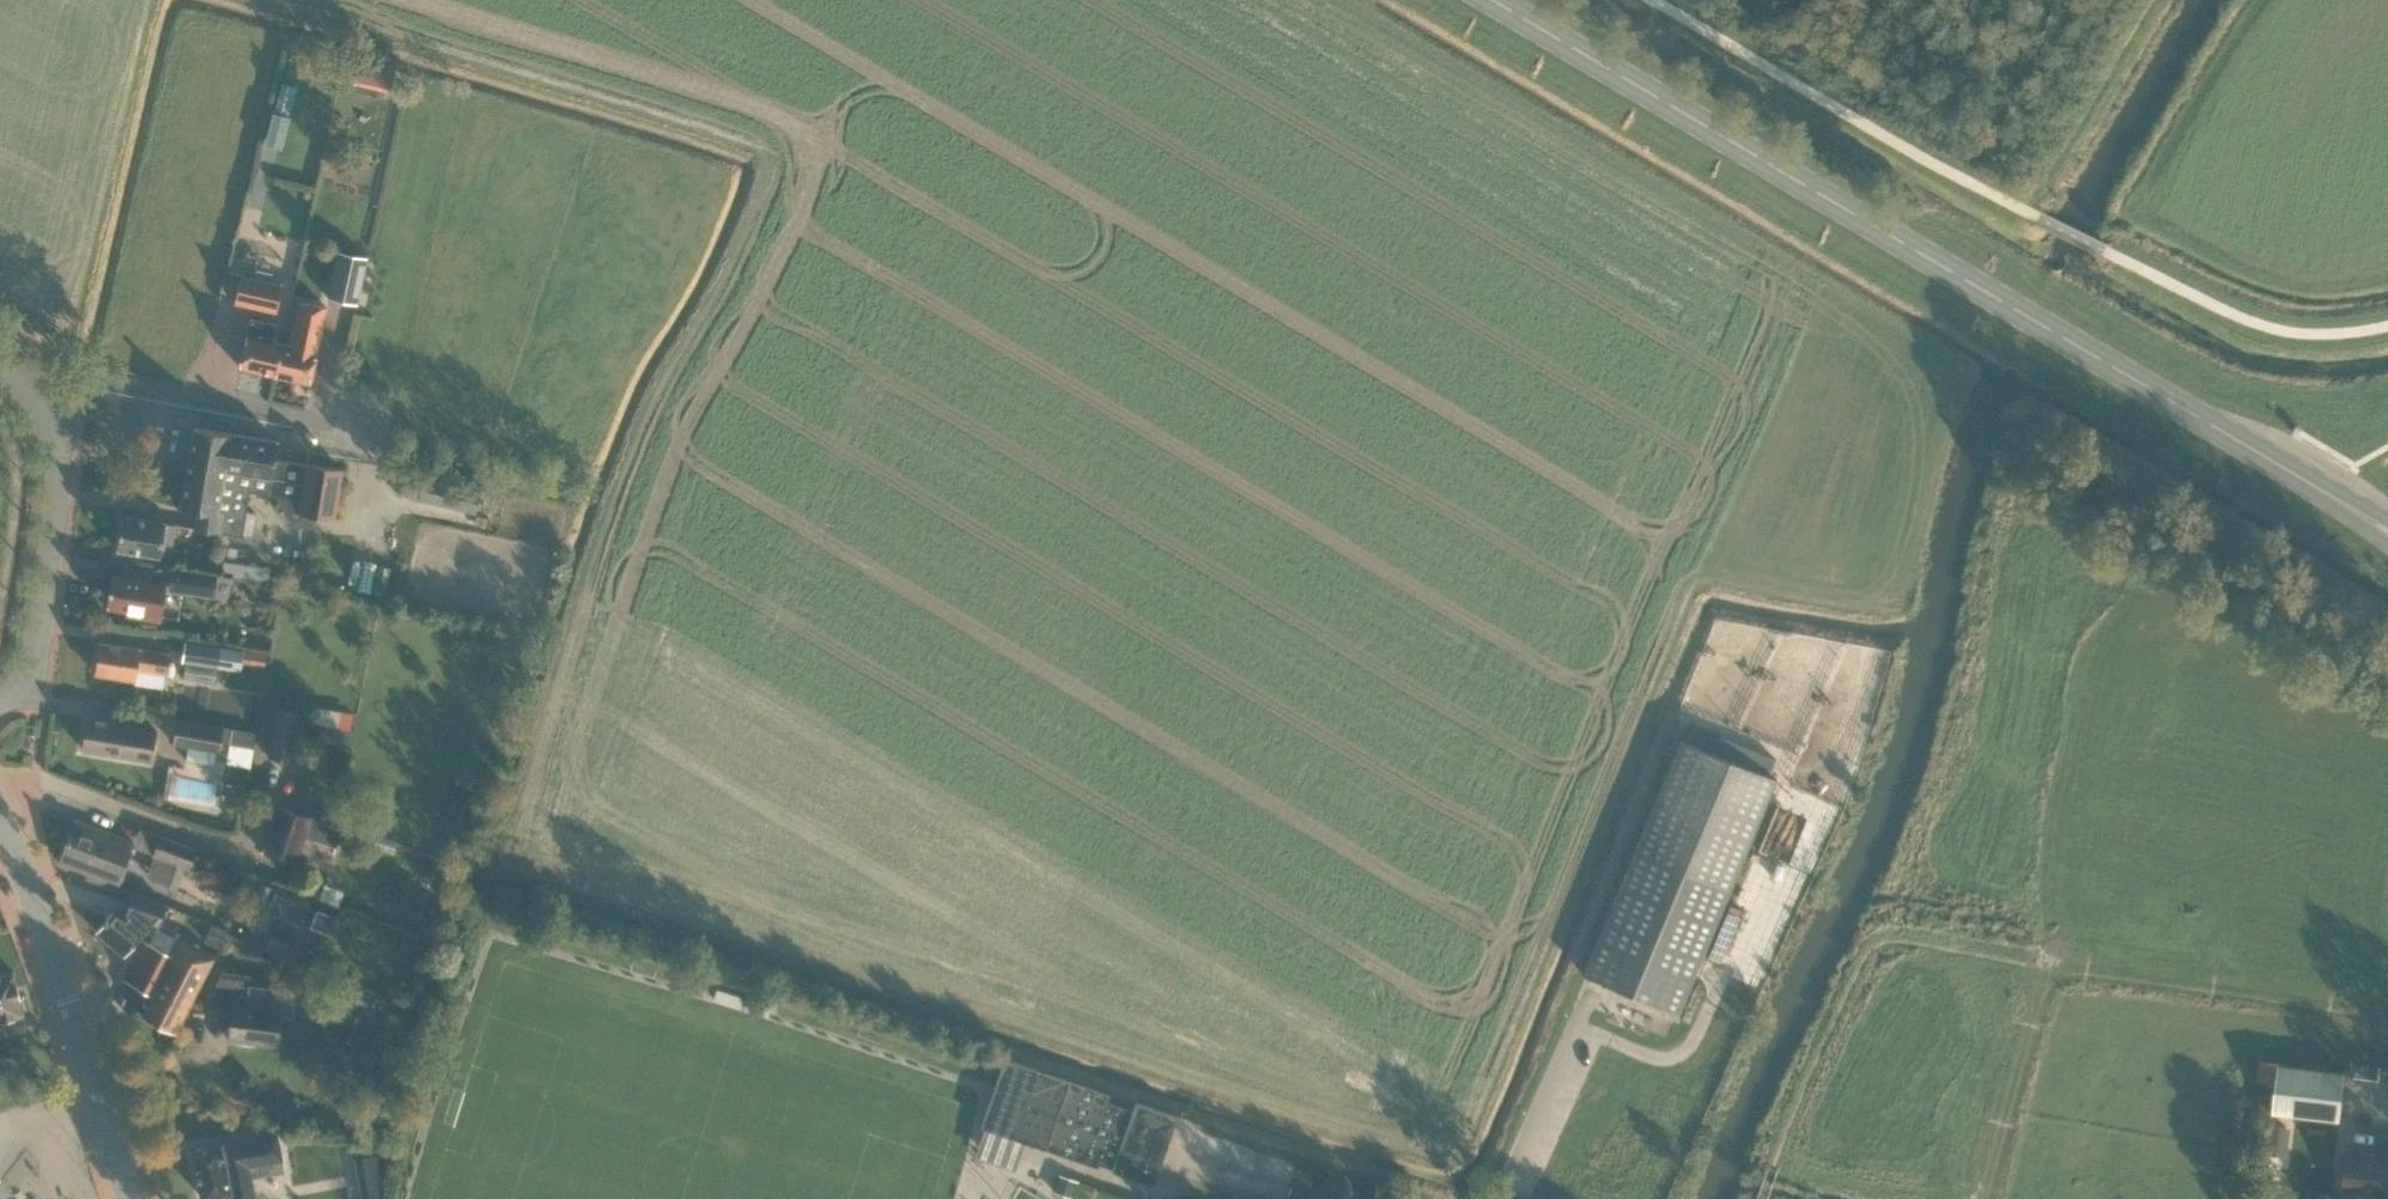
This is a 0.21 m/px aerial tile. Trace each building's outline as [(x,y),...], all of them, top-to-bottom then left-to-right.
[(354,82),(392,91),(397,71),(359,63),(354,82)] [(275,109),(289,112),(295,84),(281,81),(275,109)] [(327,296),(358,303),(368,255),(337,249),(327,296)] [(256,306),(262,277),(242,273),(235,301),(256,306)] [(262,277),(256,306),(276,311),(283,282),(262,277)] [(311,381),(327,305),(301,299),(291,343),(281,341),(274,373),(311,381)] [(274,373),(281,341),(273,339),(277,321),(251,316),(240,366),(274,373)] [(278,439),(195,425),(182,505),(199,508),(196,527),(243,535),(250,489),(279,494),(277,507),(299,511),(299,512),(335,518),(343,467),(308,462),(307,463),(275,457),(278,439)] [(117,547),(170,556),(175,522),(122,514),(117,547)] [(237,576),(239,561),(224,559),(222,574),(237,576)] [(239,561),(237,576),(269,580),(271,566),(239,561)] [(373,594),(385,596),(391,566),(378,564),(373,594)] [(237,576),(222,574),(173,567),(170,589),(215,595),(226,601),(237,576)] [(113,573),(107,606),(128,609),(127,614),(158,619),(162,601),(165,582),(113,573)] [(245,648),(186,639),(183,660),(241,669),(243,661),(245,648)] [(137,668),(166,673),(169,653),(140,648),(140,647),(102,641),(97,672),(135,679),(137,668)] [(243,661),(264,664),(266,652),(245,648),(243,661)] [(1695,675),(1685,706),(1725,719),(1735,687),(1695,675)] [(268,756),(293,761),(302,712),(278,708),(280,702),(266,699),(259,739),(271,742),(268,756)] [(312,720),(351,727),(354,712),(315,704),(312,720)] [(84,748),(153,760),(158,729),(128,724),(128,723),(89,716),(84,748)] [(173,743),(220,751),(224,724),(177,717),(173,743)] [(1583,973),(1678,1012),(1775,776),(1769,774),(1776,757),(1695,723),(1688,740),(1681,737),(1583,973)] [(230,742),(254,746),(256,731),(233,727),(230,742)] [(284,860),(286,853),(299,857),(306,835),(337,845),(343,826),(279,805),(266,846),(268,847),(266,854),(284,860)] [(136,840),(75,818),(60,860),(90,871),(88,875),(119,886),(136,840)] [(153,854),(190,867),(197,847),(161,833),(153,854)] [(2325,877),(2330,858),(2316,854),(2311,873),(2325,877)] [(318,897),(338,905),(344,888),(324,881),(318,897)] [(168,905),(134,892),(126,912),(122,909),(119,913),(114,909),(99,926),(100,932),(122,951),(128,950),(153,920),(158,923),(168,905)] [(2021,916),(2030,919),(2035,900),(2021,895),(2015,915),(2021,916)] [(1718,960),(1740,907),(1731,903),(1729,903),(1707,955),(1709,956),(1718,960)] [(310,926),(331,934),(338,915),(317,908),(310,926)] [(261,947),(292,958),(297,945),(266,933),(261,947)] [(214,956),(177,938),(169,953),(144,940),(124,979),(149,991),(143,1001),(148,1004),(142,1014),(176,1031),(214,956)] [(253,972),(224,968),(217,981),(214,1009),(232,1011),(229,1037),(276,1043),(281,1008),(248,1004),(253,972)] [(21,996),(15,970),(0,973),(0,1019),(25,1013),(24,1008),(27,1007),(24,995),(21,996)] [(333,1033),(365,1045),(375,1019),(343,1007),(333,1033)] [(1098,1165),(1100,1160),(1113,1164),(1112,1168),(1153,1183),(1177,1114),(1136,1099),(1132,1108),(1107,1099),(1109,1092),(1005,1056),(981,1125),(1098,1165)] [(2381,1063),(2354,1060),(2352,1075),(2379,1078),(2381,1063)] [(2273,1110),(2340,1118),(2346,1070),(2279,1062),(2275,1094),(2273,1110)] [(325,1090),(339,1098),(346,1085),(332,1077),(325,1090)] [(2258,1109),(2273,1111),(2273,1110),(2275,1094),(2260,1092),(2258,1109)] [(2268,1152),(2288,1155),(2292,1126),(2271,1124),(2268,1152)] [(233,1198),(256,1198),(252,1176),(285,1170),(278,1133),(222,1144),(222,1143),(194,1148),(203,1196),(231,1191),(233,1198)] [(2387,1193),(2387,1155),(2348,1150),(2344,1188),(2387,1193)] [(376,1152),(355,1156),(360,1179),(380,1175),(376,1152)] [(1079,1179),(1059,1172),(1053,1190),(1073,1197),(1079,1179)]
